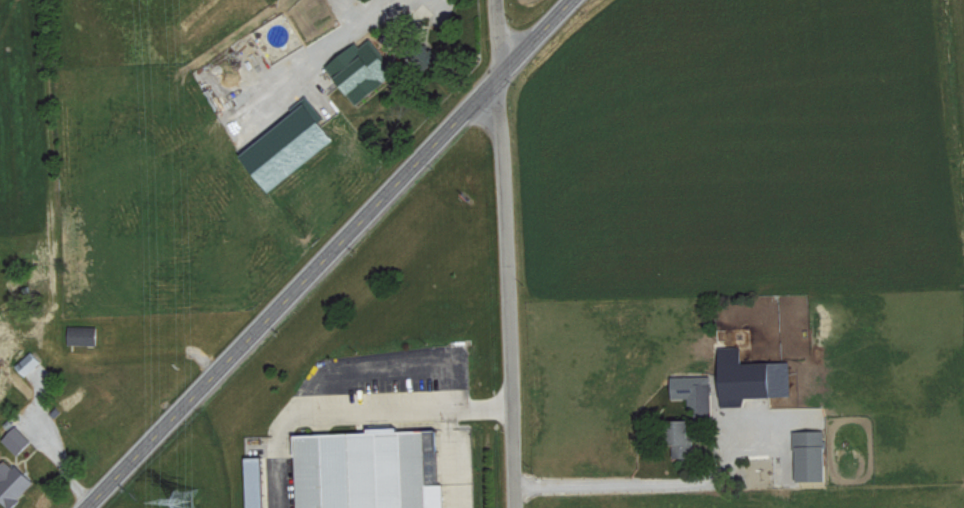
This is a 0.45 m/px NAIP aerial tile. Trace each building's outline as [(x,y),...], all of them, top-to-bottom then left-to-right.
[(357,41),(328,67),(361,104),(399,71),(370,39),(361,46),(357,41)] [(244,152),(272,190),(340,141),(312,103),(244,152)] [(100,326),(70,325),(70,344),(99,345),(100,326)] [(789,361),(743,363),(743,346),(723,346),(725,406),(737,406),(737,405),(746,405),(746,396),(790,394),(789,361)] [(28,376),(44,361),(33,350),(18,366),(28,376)] [(713,376),(673,376),(673,398),(690,398),(690,411),(696,411),(697,421),(713,421),(713,376)] [(675,459),(696,458),(695,420),(674,420),(675,459)] [(4,439),(20,456),(34,442),(18,425),(4,439)] [(300,507),(447,507),(447,484),(430,484),(429,452),(440,452),(440,430),(404,431),(299,433),(300,507)] [(828,480),(826,430),(797,431),(798,481),(828,480)] [(248,457),(250,507),(270,507),(268,456),(248,457)] [(0,483),(0,497),(11,507),(12,507),(38,483),(19,463),(15,467),(7,459),(0,466),(0,482),(1,483),(0,483)]
